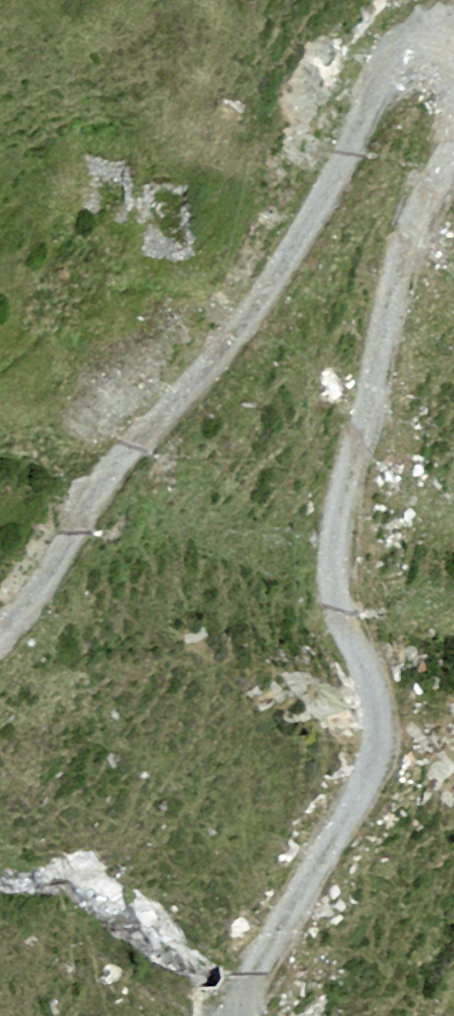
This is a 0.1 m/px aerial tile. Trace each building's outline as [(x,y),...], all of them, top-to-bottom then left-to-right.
[(130,161),(90,161),(89,214),(129,215),(130,161)] [(187,193),(148,192),(147,245),(187,246),(187,193)]
